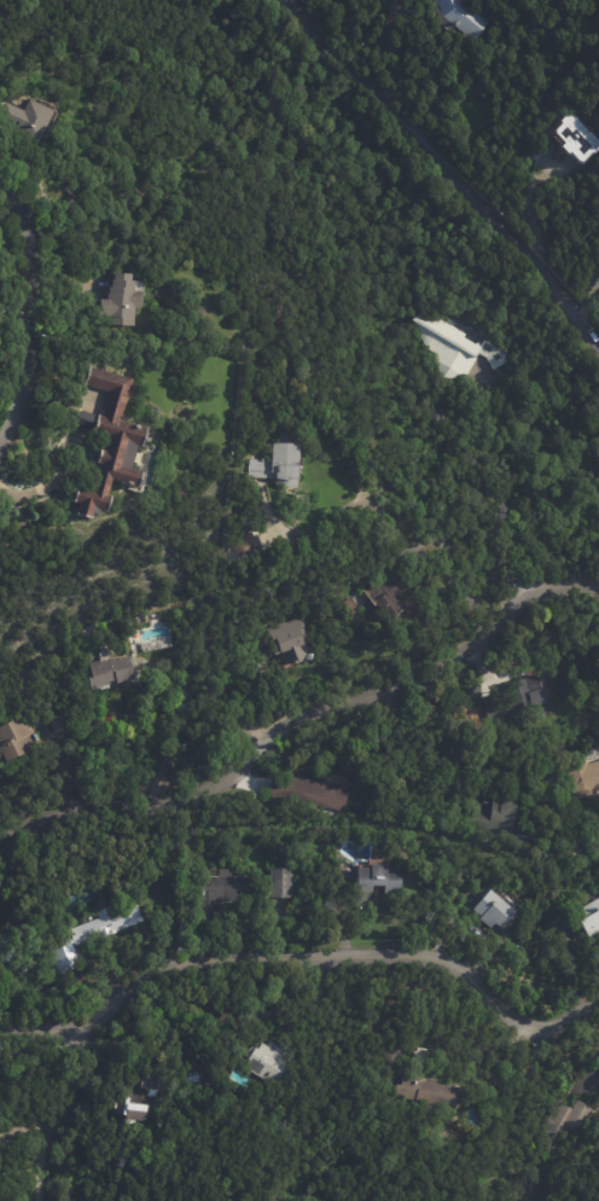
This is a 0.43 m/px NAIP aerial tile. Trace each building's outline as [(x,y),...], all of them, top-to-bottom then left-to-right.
[(446,16),(439,0),(465,0),(465,1),(492,23),(476,42),(465,33),(446,16)] [(40,145),(0,126),(0,117),(7,103),(25,112),(31,100),(56,112),(40,145)] [(594,129),(598,135),(597,138),(598,140),(598,150),(595,152),(594,151),(585,163),(572,150),(570,152),(566,149),(556,159),(551,155),(560,144),(554,137),(558,133),(556,130),(564,121),(562,120),(568,114),(570,115),(572,111),(585,126),(587,122),(594,129)] [(136,284),(136,294),(144,294),(144,309),(136,309),(135,327),(110,326),(110,318),(101,318),(103,301),(109,301),(109,296),(110,296),(110,289),(114,289),(114,282),(116,282),(116,275),(134,275),(134,283),(136,283),(136,284)] [(452,320),(458,324),(455,327),(467,335),(466,340),(477,346),(479,342),(484,344),(488,337),(502,344),(511,361),(494,370),(488,358),(481,354),(467,379),(446,379),(435,360),(438,355),(429,350),(415,320),(429,312),(449,323),(450,320),(452,320)] [(129,391),(120,423),(150,431),(144,449),(139,448),(132,471),(144,475),(139,492),(127,488),(128,487),(112,482),(107,499),(112,500),(109,515),(103,514),(100,518),(94,516),(92,523),(76,518),(80,505),(74,504),(77,489),(92,493),(100,465),(97,464),(101,451),(103,452),(106,439),(92,434),(93,433),(70,425),(75,411),(98,417),(98,416),(103,417),(110,393),(83,385),(89,366),(133,381),(129,391)] [(290,384),(283,383),(284,366),(292,367),(292,384),(290,384)] [(303,447),(302,489),(277,488),(278,480),(251,480),(252,474),(250,474),(250,460),(262,460),(262,459),(274,460),(274,446),(279,446),(279,435),(297,435),(296,447),(303,447)] [(260,534),(266,546),(240,559),(234,546),(243,543),(240,538),(252,532),(255,536),(258,534),(260,534)] [(391,558),(412,584),(396,597),(406,609),(405,609),(412,617),(397,628),(366,590),(374,582),(371,578),(379,570),(376,567),(390,556),(391,558)] [(310,642),(307,643),(309,651),(304,658),(292,662),(291,660),(285,662),(281,652),(279,654),(274,642),(272,643),(266,629),(302,616),(307,628),(306,628),(308,636),(309,636),(312,642),(310,642)] [(128,657),(133,677),(111,681),(111,683),(100,685),(100,686),(89,689),(85,669),(89,668),(88,662),(98,660),(98,662),(128,655),(128,657)] [(252,679),(249,667),(260,663),(266,680),(255,685),(252,679)] [(542,687),(543,691),(535,695),(536,697),(543,695),(551,718),(521,727),(516,713),(493,720),(485,698),(511,690),(508,683),(537,674),(542,687)] [(479,716),(492,718),(495,700),(482,698),(479,716)] [(70,724),(70,725),(54,731),(50,715),(65,709),(70,724)] [(7,761),(0,744),(2,743),(0,738),(0,728),(21,716),(25,726),(31,723),(39,737),(42,744),(7,761)] [(593,762),(598,761),(598,798),(581,803),(571,767),(592,761),(593,762)] [(341,777),(322,774),(324,766),(342,768),(341,777)] [(269,794),(273,779),(289,782),(290,776),(351,788),(347,812),(285,800),(284,807),(268,803),(269,794)] [(517,826),(514,836),(473,826),(478,801),(496,805),(498,796),(506,799),(507,793),(523,796),(517,826)] [(383,886),(374,886),(374,899),(360,899),(360,865),(371,865),(374,861),(374,858),(389,858),(389,861),(391,865),(401,865),(401,877),(405,877),(405,893),(386,893),(386,886),(383,886)] [(251,892),(251,900),(233,899),(233,901),(222,901),(221,917),(199,916),(200,876),(221,876),(221,869),(234,869),(234,876),(251,876),(251,892)] [(290,898),(273,898),(273,869),(296,869),(296,898),(290,898)] [(501,895),(517,910),(502,928),(495,922),(492,927),(481,918),(482,916),(475,909),(492,888),(501,895)] [(576,912),(598,899),(598,934),(591,939),(588,935),(576,912)] [(91,940),(75,946),(82,965),(59,974),(48,946),(72,938),(70,930),(100,918),(98,911),(111,906),(114,912),(139,904),(145,921),(117,932),(99,939),(99,936),(91,940)] [(23,990),(0,967),(0,942),(4,939),(39,973),(23,990)] [(266,1044),(295,1062),(279,1089),(248,1068),(252,1061),(251,1060),(248,1056),(255,1046),(258,1049),(258,1048),(261,1049),(266,1043),(266,1044)] [(460,1103),(460,1108),(419,1103),(419,1101),(399,1098),(400,1085),(405,1085),(406,1077),(414,1078),(418,1050),(420,1051),(420,1048),(430,1049),(430,1052),(432,1052),(429,1078),(440,1079),(440,1084),(463,1087),(460,1103)] [(159,1078),(159,1090),(159,1091),(157,1121),(138,1120),(136,1125),(112,1122),(116,1086),(133,1089),(132,1095),(150,1096),(150,1089),(143,1089),(144,1073),(161,1075),(159,1078)] [(588,1104),(598,1110),(585,1136),(574,1130),(560,1154),(539,1142),(562,1102),(576,1109),(581,1101),(588,1104)]
